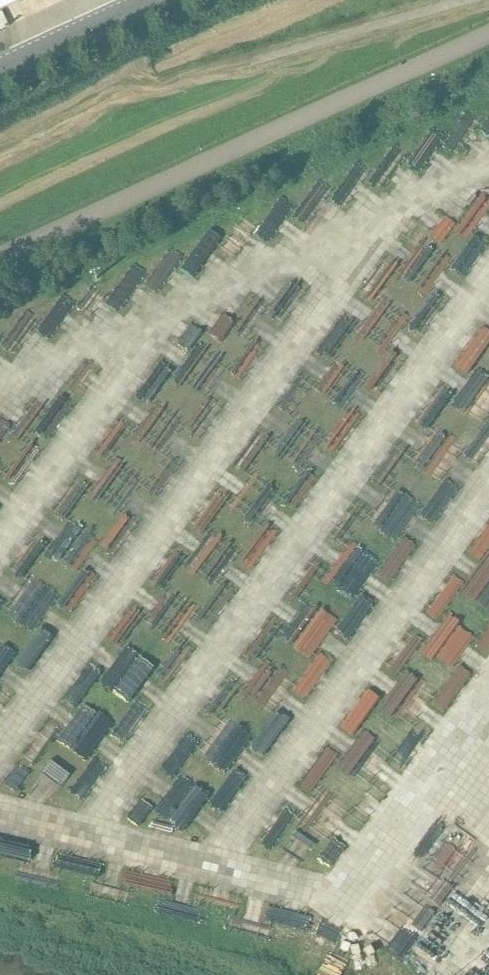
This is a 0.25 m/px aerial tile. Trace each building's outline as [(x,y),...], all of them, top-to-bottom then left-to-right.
[(25,0),(0,0),(0,11),(25,0)]
